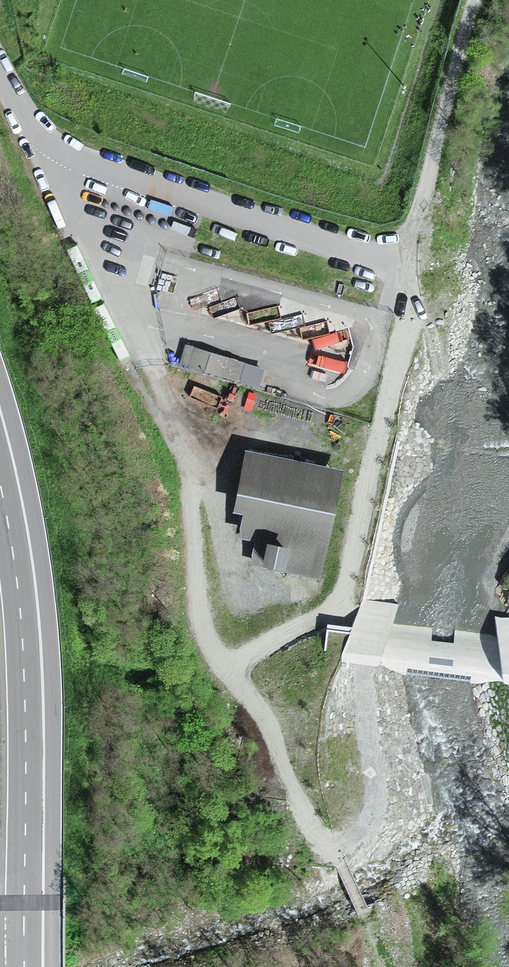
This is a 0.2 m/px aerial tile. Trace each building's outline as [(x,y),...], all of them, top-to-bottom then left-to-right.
[(243,362),(188,346),(183,364),(238,380),(243,362)] [(248,452),(236,510),(249,513),(244,536),(261,539),(256,563),(321,576),(342,471),(248,452)] [(333,619),(325,649),(347,655),(355,625),(333,619)]
